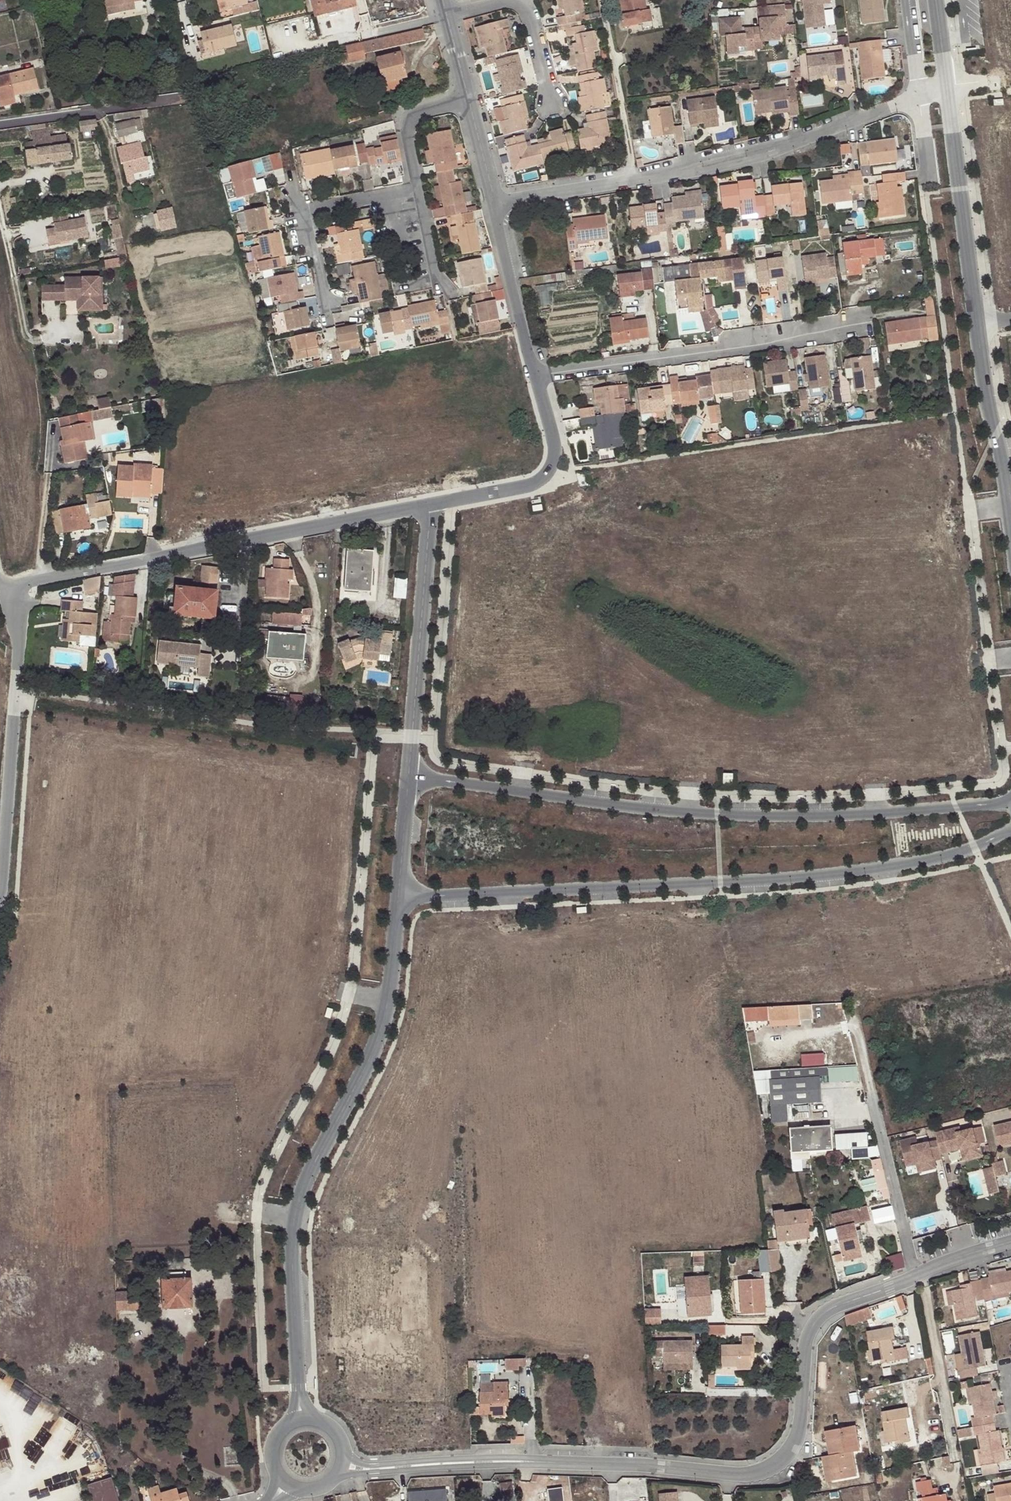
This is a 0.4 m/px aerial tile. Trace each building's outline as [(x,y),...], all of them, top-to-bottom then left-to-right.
[(106,16),(122,12),(120,5),(133,2),(142,0),(103,0),(106,16)] [(221,0),(214,0),(217,13),(223,11),(221,0)] [(223,11),(234,8),(240,7),(248,5),(247,0),(221,0),(223,11)] [(314,16),(356,6),(356,5),(355,0),(310,0),(314,16)] [(558,4),(563,3),(564,8),(565,16),(556,18),(558,25),(576,21),(575,14),(584,13),(581,0),(557,0),(558,4)] [(623,15),(619,15),(622,27),(652,21),(650,10),(647,10),(644,0),(619,0),(623,15)] [(806,28),(826,26),(823,5),(830,4),(830,0),(802,0),(806,28)] [(882,0),(860,0),(862,24),(880,22),(879,10),(883,9),(882,0)] [(134,10),(133,2),(120,5),(122,12),(134,10)] [(787,25),(785,3),(763,6),(764,18),(765,26),(760,27),(762,40),(779,38),(778,25),(787,25)] [(473,17),(463,20),(466,30),(469,29),(467,22),(474,21),(473,17)] [(365,18),(358,20),(360,30),(368,29),(365,18)] [(755,41),(753,27),(745,29),(745,34),(741,34),(738,34),(737,30),(741,30),(740,18),(720,20),(722,37),(726,36),(728,54),(740,53),(740,46),(747,45),(747,50),(755,49),(755,41)] [(485,45),(488,57),(506,52),(502,35),(498,36),(496,29),(502,28),(509,26),(507,19),(476,27),(480,47),(485,45)] [(231,24),(200,33),(202,40),(196,41),(201,59),(225,53),(224,49),(237,46),(231,24)] [(573,48),(577,71),(596,67),(592,51),(597,50),(593,31),(585,33),(583,26),(565,29),(566,36),(575,35),(576,43),(577,48),(573,48)] [(502,29),(508,48),(514,46),(508,27),(502,29)] [(762,40),(760,27),(753,27),(755,41),(762,40)] [(382,38),(345,46),(347,53),(335,55),(337,65),(366,58),(364,54),(425,40),(423,29),(382,38)] [(858,43),(859,48),(862,80),(885,77),(880,40),(858,43)] [(321,49),(319,41),(300,45),(302,54),(321,49)] [(401,52),(376,58),(383,92),(400,88),(398,79),(407,78),(401,52)] [(843,53),(807,57),(809,78),(822,76),(828,75),(829,80),(837,79),(838,86),(846,85),(843,53)] [(518,54),(495,60),(503,94),(511,92),(519,90),(526,88),(524,80),(520,81),(518,74),(517,68),(521,67),(518,54)] [(14,98),(13,95),(13,92),(17,91),(17,94),(39,89),(33,67),(0,75),(0,101),(14,98)] [(578,98),(580,112),(604,107),(601,93),(605,93),(603,79),(598,80),(597,72),(578,76),(581,91),(579,91),(579,97),(578,98)] [(733,83),(734,92),(750,90),(749,81),(733,83)] [(799,114),(795,90),(787,91),(786,87),(753,91),(756,110),(772,108),(772,112),(772,115),(789,112),(790,116),(799,114)] [(604,107),(611,106),(608,92),(605,93),(601,93),(604,107)] [(823,92),(804,96),(805,106),(825,103),(823,92)] [(500,121),(503,134),(527,129),(525,120),(528,120),(522,94),(521,94),(512,97),(504,99),(506,106),(493,109),(496,122),(500,121)] [(689,125),(704,123),(704,120),(718,118),(715,96),(687,100),(689,125)] [(0,101),(0,107),(15,103),(14,98),(0,101)] [(684,143),(682,125),(674,127),(671,106),(649,109),(652,137),(674,134),(675,144),(684,143)] [(147,109),(113,114),(114,119),(141,116),(141,118),(148,117),(147,109)] [(584,129),(577,130),(580,149),(610,142),(604,111),(586,115),(588,123),(588,128),(584,129)] [(77,115),(67,117),(68,124),(78,122),(77,115)] [(98,127),(96,119),(92,117),(78,118),(80,132),(82,131),(83,139),(91,138),(90,131),(94,130),(94,127),(98,127)] [(139,118),(115,125),(118,137),(122,136),(125,145),(116,147),(120,163),(122,163),(128,184),(135,182),(133,174),(149,170),(146,157),(144,157),(140,142),(145,141),(139,118)] [(704,120),(704,123),(704,128),(719,126),(718,118),(704,120)] [(34,132),(37,149),(67,145),(66,135),(51,137),(50,129),(34,132)] [(544,139),(537,140),(538,145),(543,163),(557,160),(556,154),(575,150),(571,132),(564,134),(563,129),(549,132),(549,134),(550,137),(544,139)] [(434,163),(436,173),(458,169),(457,166),(450,130),(426,134),(429,150),(431,149),(434,163)] [(400,157),(396,135),(379,139),(381,148),(373,149),(373,148),(366,149),(369,162),(369,164),(376,163),(376,166),(384,165),(384,160),(400,157)] [(513,170),(543,163),(538,145),(530,147),(526,148),(525,142),(523,135),(505,139),(513,170)] [(895,139),(858,143),(861,166),(897,162),(895,139)] [(366,149),(365,143),(356,145),(360,164),(369,162),(366,149)] [(850,153),(849,144),(840,145),(841,154),(850,153)] [(37,149),(24,150),(26,166),(72,160),(70,145),(67,145),(37,149)] [(354,146),(330,150),(334,170),(349,167),(349,169),(358,167),(354,146)] [(330,150),(330,148),(300,154),(304,178),(317,175),(318,178),(335,174),(334,170),(330,150)] [(428,164),(434,163),(431,149),(429,150),(425,151),(428,164)] [(283,168),(280,152),(269,155),(273,171),(283,168)] [(250,160),(228,166),(233,186),(237,198),(256,193),(252,179),(255,178),(250,160)] [(586,175),(596,173),(594,166),(584,168),(586,175)] [(451,216),(466,213),(466,209),(464,203),(472,201),(470,191),(462,193),(460,181),(454,182),(451,170),(437,173),(439,185),(442,200),(443,208),(445,216),(445,217),(451,216)] [(862,178),(861,171),(848,172),(848,175),(849,179),(833,181),(819,182),(822,204),(851,200),(851,195),(864,193),(862,178)] [(905,177),(904,173),(882,175),(884,184),(877,184),(879,202),(884,202),(885,217),(904,215),(902,195),(897,196),(896,187),(896,182),(905,181),(905,177)] [(765,216),(763,196),(754,196),(753,180),(737,182),(738,185),(720,187),(723,209),(741,207),(741,209),(756,207),(757,214),(757,219),(766,218),(765,216)] [(772,195),(763,196),(765,216),(774,215),(773,206),(791,203),(793,217),(806,215),(802,183),(771,186),(772,195)] [(672,204),(664,204),(665,213),(667,228),(670,228),(676,227),(675,221),(704,218),(701,194),(685,196),(672,197),(672,204)] [(884,202),(879,202),(876,203),(878,218),(885,217),(884,202)] [(648,206),(642,207),(628,208),(631,229),(658,226),(658,232),(667,231),(667,228),(665,213),(657,214),(656,205),(648,206)] [(244,211),(249,234),(273,228),(272,219),(269,220),(265,221),(263,207),(244,211)] [(756,207),(741,209),(742,216),(757,214),(756,207)] [(161,232),(176,228),(172,208),(156,212),(161,232)] [(445,216),(443,208),(433,210),(434,218),(445,216)] [(466,213),(451,216),(452,225),(456,224),(470,221),(473,220),(472,212),(466,213)] [(53,216),(54,224),(68,221),(67,214),(53,216)] [(573,224),(565,225),(568,250),(577,249),(576,245),(576,241),(588,239),(589,240),(608,238),(605,215),(572,220),(573,224)] [(58,243),(88,237),(85,218),(68,221),(54,224),(55,228),(46,230),(48,241),(57,239),(58,243)] [(372,219),(361,221),(362,229),(373,226),(372,219)] [(458,238),(462,255),(480,251),(474,223),(470,224),(456,226),(458,238)] [(127,257),(120,224),(112,226),(110,226),(113,237),(113,239),(114,239),(118,258),(127,257)] [(452,240),(458,238),(456,226),(450,228),(452,240)] [(718,243),(726,242),(724,228),(717,228),(718,243)] [(336,256),(338,264),(364,259),(358,229),(336,233),(338,245),(341,256),(336,256)] [(259,272),(281,268),(279,258),(284,257),(279,232),(258,237),(263,261),(257,262),(259,272)] [(842,243),(844,253),(846,272),(846,276),(862,274),(861,264),(860,258),(868,258),(885,256),(882,239),(867,241),(866,235),(857,236),(858,242),(842,243)] [(113,237),(75,246),(77,251),(115,243),(114,239),(113,239),(113,237)] [(719,251),(727,250),(726,242),(718,243),(719,251)] [(774,259),(755,262),(757,279),(769,277),(769,274),(776,273),(777,281),(778,291),(787,290),(783,258),(781,258),(780,253),(773,254),(774,259)] [(837,277),(834,256),(827,257),(826,253),(802,256),(806,284),(818,283),(817,279),(817,274),(828,273),(829,278),(837,277)] [(488,292),(487,287),(481,257),(457,263),(458,272),(460,272),(463,287),(473,285),(476,295),(488,292)] [(742,257),(689,264),(691,280),(700,279),(717,277),(717,282),(733,280),(734,289),(746,288),(742,257)] [(358,293),(359,303),(368,301),(382,299),(374,262),(352,266),(355,280),(358,293)] [(245,266),(248,274),(255,273),(252,264),(245,266)] [(689,264),(662,268),(664,283),(675,282),(678,310),(688,308),(703,307),(700,279),(691,280),(689,264)] [(611,266),(601,267),(601,275),(612,273),(611,266)] [(634,291),(654,288),(652,268),(641,269),(641,272),(617,275),(620,293),(634,291)] [(280,296),(282,303),(304,299),(302,291),(297,292),(293,272),(267,278),(270,298),(280,296)] [(769,277),(757,279),(758,283),(777,281),(776,273),(769,274),(769,277)] [(488,292),(502,290),(499,277),(494,278),(496,285),(487,287),(488,292)] [(64,286),(42,286),(42,301),(64,301),(65,296),(82,296),(82,309),(90,309),(91,311),(102,311),(102,295),(99,296),(99,278),(64,278),(64,286)] [(480,323),(478,324),(480,335),(500,331),(498,320),(499,320),(495,300),(504,298),(502,290),(488,292),(476,295),(471,296),(473,305),(476,305),(480,323)] [(77,311),(91,311),(90,309),(82,309),(82,296),(65,296),(64,301),(77,301),(77,311)] [(935,317),(932,296),(924,297),(927,318),(935,317)] [(434,301),(407,306),(408,309),(412,327),(420,325),(438,321),(439,325),(449,323),(446,311),(436,313),(434,301)] [(306,307),(283,311),(287,330),(309,326),(306,307)] [(405,329),(412,328),(412,327),(408,309),(394,312),(389,313),(378,314),(382,334),(393,332),(405,329)] [(621,315),(621,317),(622,321),(635,320),(634,313),(621,315)] [(622,321),(621,317),(609,319),(612,342),(629,340),(649,337),(646,318),(635,320),(622,321)] [(928,341),(938,340),(935,317),(927,318),(885,323),(887,344),(928,339),(928,341)] [(421,329),(439,325),(438,321),(420,325),(421,329)] [(345,323),(334,326),(339,348),(339,351),(361,347),(356,325),(345,327),(345,323)] [(441,333),(450,331),(449,323),(439,325),(441,333)] [(319,356),(314,332),(294,336),(298,351),(293,352),(295,360),(319,356)] [(870,356),(868,340),(859,341),(861,357),(870,356)] [(372,356),(379,355),(377,343),(369,344),(372,356)] [(339,351),(339,348),(330,350),(333,364),(341,362),(339,351)] [(824,355),(805,358),(810,389),(828,386),(824,355)] [(870,356),(851,359),(855,392),(875,389),(870,356)] [(798,390),(796,371),(788,372),(786,361),(763,363),(766,386),(773,385),(790,383),(791,393),(798,391),(798,390)] [(748,389),(755,388),(752,368),(745,369),(744,367),(710,371),(711,375),(713,394),(733,391),(748,389)] [(843,386),(834,388),(837,403),(844,401),(854,400),(849,368),(845,369),(846,377),(841,377),(843,386)] [(678,376),(669,377),(670,384),(673,403),(699,400),(699,398),(714,396),(713,394),(711,375),(696,377),(696,381),(686,382),(679,383),(678,379),(678,376)] [(790,383),(773,385),(774,395),(791,393),(790,383)] [(632,411),(631,403),(624,404),(623,398),(629,397),(627,384),(593,388),(595,402),(597,402),(600,401),(600,407),(602,415),(594,416),(593,407),(580,408),(581,418),(563,420),(566,432),(582,430),(581,426),(600,424),(603,423),(605,433),(602,433),(603,449),(623,446),(622,437),(626,437),(623,415),(623,412),(632,411)] [(670,384),(637,389),(640,411),(665,408),(665,404),(673,403),(670,384)] [(733,391),(734,400),(749,398),(748,389),(733,391)] [(805,389),(798,390),(798,391),(801,410),(808,409),(805,389)] [(166,407),(166,396),(159,398),(157,398),(156,407),(166,407)] [(63,406),(65,416),(78,413),(76,403),(63,406)] [(707,406),(710,424),(717,423),(716,415),(715,405),(707,406)] [(112,417),(110,407),(90,411),(91,416),(96,415),(97,420),(112,417)] [(793,418),(802,417),(801,410),(791,411),(793,418)] [(65,416),(58,417),(63,440),(64,445),(60,446),(63,463),(87,459),(84,442),(88,441),(85,423),(80,424),(78,413),(65,416)] [(88,441),(94,440),(90,422),(85,423),(88,441)] [(593,450),(603,449),(602,433),(593,434),(594,444),(592,444),(593,450)] [(113,462),(112,453),(100,455),(102,463),(113,462)] [(151,493),(161,494),(163,469),(152,469),(153,466),(134,464),(133,467),(118,465),(116,496),(132,497),(132,491),(151,493)] [(113,513),(109,495),(98,498),(98,494),(86,496),(89,506),(55,513),(51,519),(55,534),(90,527),(88,519),(87,514),(96,513),(97,516),(113,513)] [(542,505),(532,506),(534,513),(544,511),(542,505)] [(374,550),(347,548),(344,590),(371,592),(374,550)] [(287,580),(288,570),(289,559),(273,558),(272,569),(265,568),(264,581),(266,581),(265,597),(288,599),(289,584),(287,584),(287,580)] [(177,587),(176,596),(175,607),(180,608),(180,610),(210,613),(213,592),(215,592),(218,567),(202,566),(199,590),(177,587)] [(101,577),(82,580),(85,591),(86,591),(100,588),(101,577)] [(395,579),(392,597),(405,598),(407,581),(395,579)] [(133,586),(113,585),(112,597),(116,597),(115,615),(112,615),(111,623),(104,622),(102,637),(110,638),(110,634),(129,636),(130,621),(131,617),(133,617),(135,617),(137,598),(132,598),(133,586)] [(175,607),(176,596),(171,595),(168,614),(215,620),(218,592),(215,592),(213,592),(210,613),(180,610),(180,608),(175,607)] [(95,637),(98,614),(81,612),(82,602),(61,600),(60,612),(70,612),(69,620),(67,641),(79,642),(80,636),(95,637)] [(302,614),(296,614),(273,612),(271,623),(301,625),(302,614)] [(67,641),(69,620),(63,619),(61,641),(67,641)] [(266,656),(292,658),(303,659),(305,634),(254,630),(253,645),(267,646),(266,656)] [(349,639),(337,644),(345,662),(357,657),(379,660),(380,654),(390,656),(392,634),(379,633),(378,641),(365,639),(364,642),(357,641),(351,644),(349,639)] [(110,638),(110,641),(128,643),(129,636),(110,634),(110,638)] [(200,653),(200,646),(184,644),(184,646),(179,645),(179,644),(159,642),(157,663),(198,667),(198,676),(208,677),(210,654),(200,653)] [(303,659),(292,658),(290,672),(306,674),(307,660),(303,659)] [(278,697),(267,696),(266,711),(276,712),(278,697)] [(797,1005),(767,1007),(768,1017),(798,1016),(797,1005)] [(798,1016),(798,1019),(812,1019),(811,1005),(797,1005),(798,1016)] [(767,1007),(755,1008),(756,1021),(768,1021),(768,1017),(767,1007)] [(755,1008),(741,1009),(743,1022),(756,1021),(755,1008)] [(327,1009),(325,1018),(331,1019),(333,1010),(327,1009)] [(770,1122),(786,1121),(785,1105),(820,1103),(818,1067),(770,1070),(770,1080),(767,1080),(770,1122)] [(831,1150),(829,1120),(788,1123),(790,1159),(802,1158),(802,1152),(831,1150)] [(994,1125),(999,1146),(1010,1143),(1010,1121),(994,1125)] [(959,1127),(935,1133),(937,1140),(940,1154),(948,1152),(947,1148),(963,1144),(967,1159),(982,1155),(979,1143),(976,1144),(972,1128),(960,1132),(959,1127)] [(940,1154),(937,1140),(918,1145),(916,1137),(900,1141),(905,1163),(917,1160),(920,1161),(922,1171),(936,1168),(934,1160),(942,1158),(940,1154)] [(947,1148),(948,1152),(960,1149),(963,1160),(967,1159),(963,1144),(947,1148)] [(871,1159),(879,1193),(889,1191),(881,1157),(871,1159)] [(917,1160),(905,1163),(906,1166),(916,1163),(918,1172),(922,1171),(920,1161),(917,1160)] [(1003,1160),(993,1162),(995,1173),(996,1176),(1006,1173),(1003,1160)] [(990,1194),(1000,1191),(996,1176),(995,1173),(985,1176),(990,1194)] [(841,1260),(860,1256),(857,1242),(862,1241),(860,1230),(854,1231),(853,1225),(870,1221),(867,1207),(849,1211),(851,1217),(832,1222),(840,1254),(833,1256),(834,1261),(841,1259),(841,1260)] [(772,1212),(776,1240),(776,1242),(777,1242),(786,1241),(787,1245),(807,1243),(805,1229),(809,1229),(806,1210),(784,1213),(783,1210),(772,1212)] [(851,1217),(849,1211),(831,1215),(832,1222),(851,1217)] [(776,1240),(766,1241),(767,1250),(778,1249),(777,1242),(776,1242),(776,1240)] [(778,1249),(767,1250),(770,1273),(780,1270),(778,1249)] [(770,1273),(767,1250),(757,1250),(759,1272),(753,1272),(753,1280),(738,1281),(741,1314),(765,1313),(763,1279),(761,1279),(761,1273),(770,1273)] [(902,1251),(886,1256),(890,1270),(906,1266),(902,1251)] [(703,1266),(703,1257),(692,1257),(692,1266),(703,1266)] [(981,1279),(981,1280),(985,1301),(993,1299),(993,1294),(1008,1292),(1010,1291),(1010,1271),(1006,1272),(989,1275),(989,1278),(981,1279)] [(191,1306),(190,1277),(186,1278),(186,1272),(169,1273),(169,1275),(164,1275),(164,1279),(161,1279),(163,1307),(191,1306)] [(977,1303),(985,1302),(985,1301),(981,1280),(970,1282),(970,1284),(963,1285),(964,1289),(960,1290),(950,1291),(953,1304),(956,1320),(977,1317),(973,1298),(976,1297),(977,1303)] [(702,1301),(701,1282),(696,1282),(697,1286),(685,1287),(688,1316),(700,1315),(698,1301),(702,1301)] [(137,1291),(115,1292),(116,1310),(138,1308),(137,1291)] [(661,1323),(660,1307),(642,1308),(643,1324),(661,1323)] [(868,1308),(844,1316),(846,1328),(872,1318),(868,1308)] [(724,1334),(724,1325),(706,1325),(706,1334),(724,1334)] [(872,1362),(880,1360),(884,1360),(885,1363),(906,1359),(904,1348),(893,1351),(891,1339),(894,1338),(893,1328),(866,1333),(872,1362)] [(958,1379),(977,1375),(976,1368),(985,1366),(978,1333),(958,1336),(962,1354),(954,1356),(958,1379)] [(741,1336),(741,1344),(721,1345),(721,1367),(750,1366),(750,1354),(753,1354),(753,1337),(741,1336)] [(699,1367),(699,1345),(691,1345),(691,1340),(662,1341),(663,1363),(691,1362),(691,1367),(699,1367)] [(505,1368),(525,1367),(525,1357),(504,1358),(505,1368)] [(479,1393),(478,1393),(479,1414),(490,1413),(504,1412),(503,1405),(503,1400),(508,1400),(507,1382),(478,1384),(479,1393)] [(971,1419),(973,1427),(994,1423),(993,1415),(995,1414),(990,1384),(962,1389),(965,1405),(972,1404),(974,1418),(971,1419)] [(876,1398),(874,1390),(860,1393),(862,1400),(876,1398)] [(900,1440),(901,1444),(909,1442),(904,1419),(909,1418),(907,1409),(881,1413),(886,1443),(895,1442),(900,1440)] [(994,1423),(973,1427),(974,1436),(978,1436),(980,1450),(973,1451),(976,1466),(1005,1462),(998,1431),(995,1432),(994,1423)] [(854,1427),(832,1431),(836,1455),(829,1456),(833,1480),(856,1476),(851,1451),(859,1450),(854,1427)] [(836,1455),(832,1431),(824,1432),(829,1456),(836,1455)] [(833,1480),(829,1456),(821,1457),(826,1482),(833,1480)] [(949,1463),(949,1458),(935,1461),(936,1469),(945,1469),(944,1464),(949,1463)] [(110,1477),(88,1484),(93,1500),(118,1500),(110,1477)] [(951,1500),(947,1500),(946,1494),(938,1496),(937,1488),(932,1489),(930,1481),(916,1483),(917,1492),(921,1491),(922,1499),(924,1498),(925,1500),(951,1500)] [(993,1486),(996,1500),(1010,1500),(1010,1483),(993,1486)] [(151,1500),(189,1500),(186,1492),(178,1494),(176,1488),(161,1493),(158,1485),(147,1488),(151,1500)] [(406,1490),(407,1500),(446,1500),(445,1488),(406,1490)] [(660,1500),(678,1500),(677,1491),(659,1493),(660,1500)]
